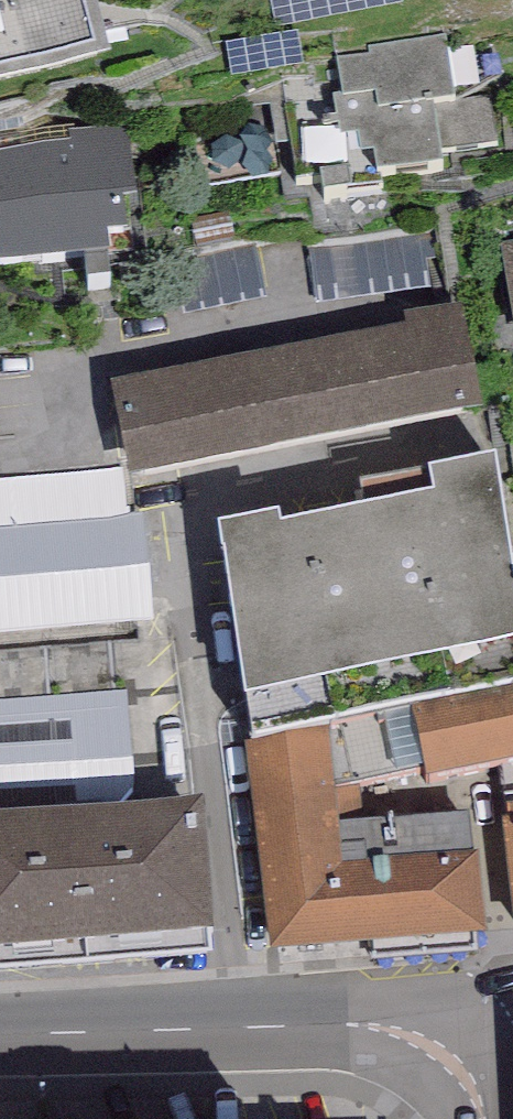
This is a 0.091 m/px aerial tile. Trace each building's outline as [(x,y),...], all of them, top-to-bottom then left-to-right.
[(108,60),(94,0),(0,0),(0,86),(108,60)] [(445,36),(369,47),(370,54),(337,59),(343,96),(333,97),(336,118),(321,120),(330,176),(322,177),(325,197),(381,189),(379,174),(443,165),(441,151),(495,143),(489,97),(455,102),(445,36)] [(0,152),(0,271),(110,259),(107,235),(128,233),(124,201),(138,199),(130,126),(70,133),(71,144),(0,152)] [(503,246),(512,306),(512,244),(503,246)] [(406,327),(111,386),(131,484),(485,412),(463,305),(404,317),(406,327)] [(251,742),(327,728),(512,688),(512,572),(496,460),(428,475),(434,500),(281,531),(279,517),(220,530),(251,742)] [(0,482),(0,651),(138,639),(137,625),(153,625),(145,514),(125,515),(123,471),(0,482)] [(327,728),(339,791),(360,787),(425,774),(427,783),(512,766),(512,688),(327,728)] [(134,808),(126,694),(0,703),(0,818),(134,808)] [(251,742),(244,742),(273,954),(486,936),(478,859),(473,860),(469,818),(362,825),(360,787),(339,791),(327,728),(251,742)] [(134,808),(0,818),(0,973),(208,958),(208,941),(214,940),(201,803),(134,808)] [(504,818),(512,912),(512,817),(504,818)]
